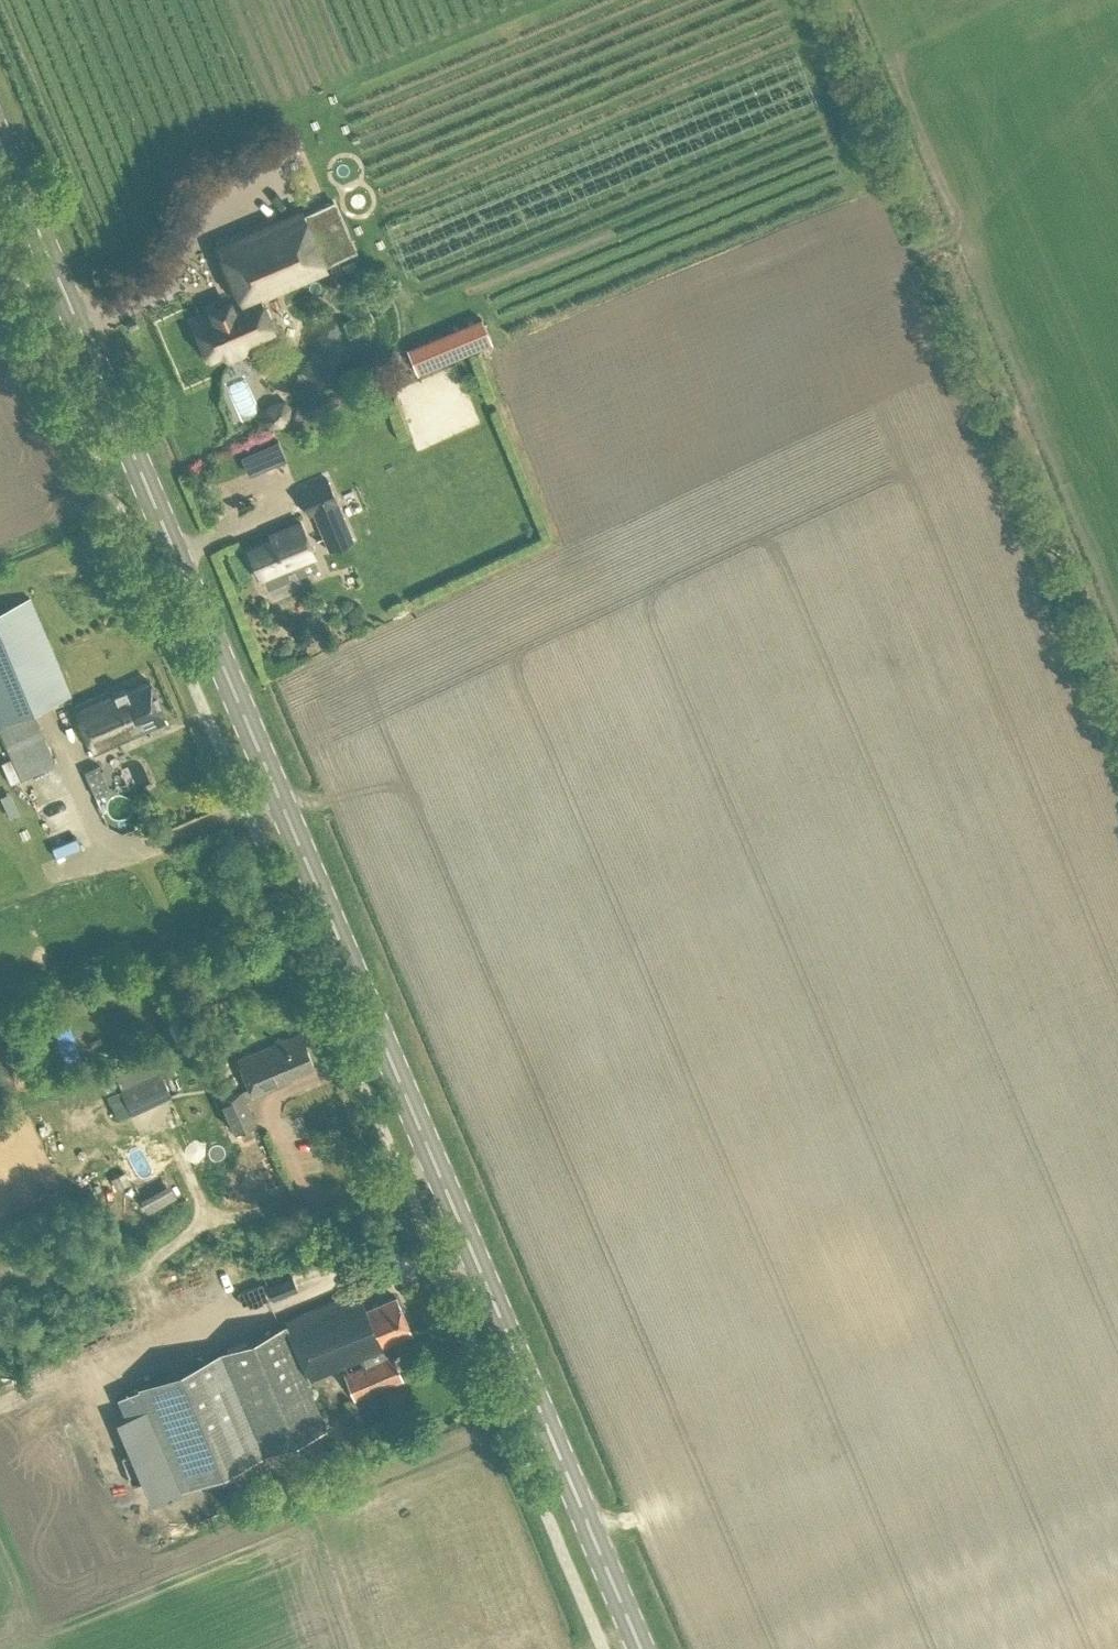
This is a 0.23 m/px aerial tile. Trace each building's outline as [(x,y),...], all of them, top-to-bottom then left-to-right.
[(325,266),(324,264),(357,250),(335,198),(302,212),(301,210),(217,246),(241,301),(230,306),(228,302),(211,309),(212,314),(193,322),(209,358),(226,351),(228,356),(242,350),(240,345),(273,330),(258,295),(325,266)] [(479,316),(454,326),(464,350),(490,340),(479,316)] [(271,398),(260,408),(260,416),(268,425),(281,424),(288,417),(290,403),(285,397),(271,398)] [(265,444),(240,454),(248,473),(256,470),(273,463),(267,450),(265,444)] [(240,483),(251,504),(292,485),(282,463),(240,483)] [(326,476),(297,488),(308,515),(314,513),(318,524),(328,551),(354,541),(342,513),(338,502),(326,476)] [(260,577),(263,576),(267,587),(290,577),(287,571),(294,568),(292,563),(316,553),(300,518),(270,531),(273,538),(248,549),(260,577)] [(0,611),(0,732),(10,756),(1,760),(10,782),(19,778),(55,763),(33,711),(50,704),(68,697),(29,600),(0,611)] [(114,689),(72,707),(92,754),(168,721),(151,682),(127,692),(126,687),(115,692),(114,689)] [(106,798),(132,792),(129,779),(110,783),(107,770),(100,772),(106,798)] [(60,777),(22,790),(33,820),(46,816),(61,860),(86,851),(60,777)] [(117,801),(104,816),(121,831),(135,816),(117,801)] [(313,1064),(299,1031),(236,1058),(252,1096),(278,1084),(276,1079),(313,1064)] [(153,1055),(114,1073),(132,1113),(172,1095),(153,1055)] [(241,1089),(219,1099),(235,1135),(257,1125),(241,1089)] [(362,1356),(365,1363),(344,1372),(354,1397),(402,1378),(391,1351),(387,1353),(383,1342),(409,1332),(393,1295),(365,1307),(357,1290),(285,1320),(286,1322),(138,1384),(139,1386),(117,1395),(126,1416),(147,1407),(181,1488),(325,1428),(304,1376),(307,1374),(309,1378),(362,1356)]
